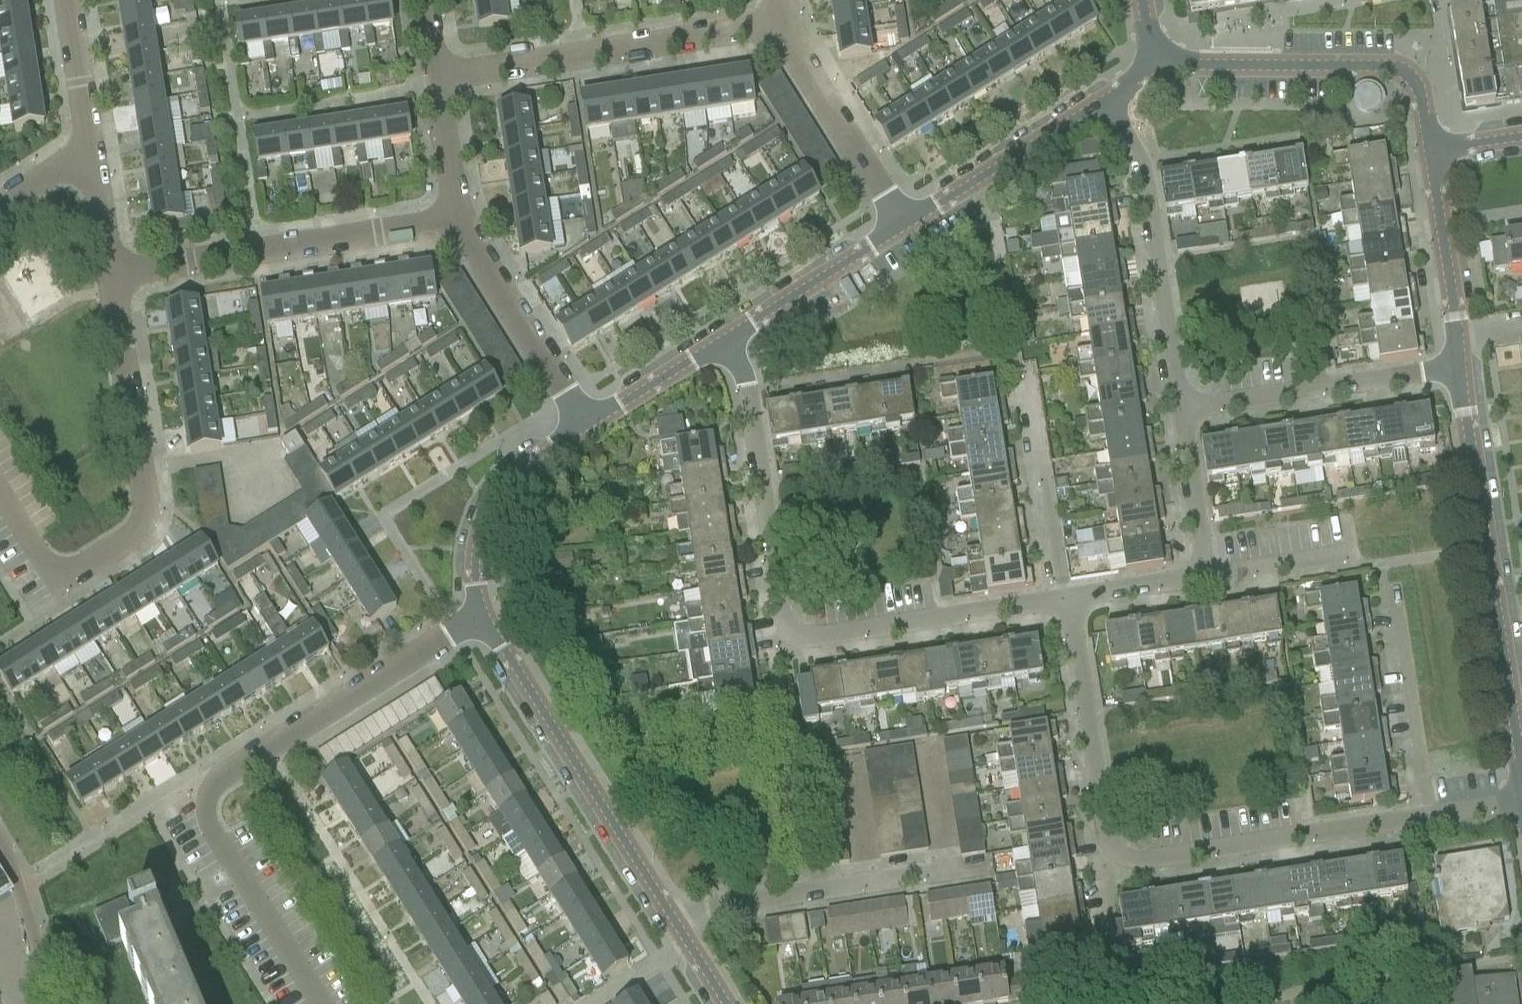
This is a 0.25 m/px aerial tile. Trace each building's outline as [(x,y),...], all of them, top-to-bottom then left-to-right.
[(119,10),(148,6),(147,0),(119,0),(120,9),(119,10)] [(172,2),(174,14),(184,13),(185,17),(194,15),(194,12),(192,0),(188,0),(183,1),(172,2)] [(362,3),(367,30),(363,30),(365,46),(366,49),(374,48),(372,29),(392,26),(388,0),(384,0),(362,3)] [(476,4),(479,28),(507,24),(503,0),(500,0),(476,4)] [(541,12),(550,11),(549,0),(539,0),(541,12)] [(665,12),(680,9),(679,0),(663,0),(665,12)] [(832,13),(862,8),(861,0),(832,0),(833,12),(832,12),(832,13)] [(943,7),(948,16),(963,7),(958,0),(955,0),(943,7)] [(995,0),(984,0),(977,4),(983,12),(997,3),(995,0)] [(1060,11),(1075,36),(1096,23),(1082,0),(1077,0),(1060,11)] [(1223,6),(1222,0),(1188,0),(1191,19),(1214,15),(1215,8),(1223,6)] [(1255,9),(1254,0),(1222,0),(1223,6),(1231,5),(1234,12),(1255,9)] [(1255,9),(1277,5),(1278,0),(1254,0),(1255,9)] [(1454,48),(1521,38),(1521,0),(1463,0),(1465,12),(1449,15),(1454,48)] [(661,1),(651,3),(652,13),(663,12),(661,1)] [(362,3),(337,7),(341,34),(338,34),(340,53),(349,52),(349,49),(346,33),(363,30),(367,30),(362,3)] [(29,30),(25,5),(0,9),(0,34),(29,30)] [(123,33),(123,34),(152,30),(148,6),(119,10),(119,11),(120,10),(124,33),(123,33)] [(337,7),(312,11),(316,38),(312,38),(315,57),(324,55),(321,37),(338,34),(341,34),(337,7)] [(943,7),(929,16),(934,25),(948,16),(943,7)] [(836,37),(837,36),(866,32),(862,8),(832,13),(834,13),(837,35),(836,35),(836,37)] [(903,8),(893,10),(895,26),(905,25),(903,8)] [(312,11),(287,15),(291,42),(287,42),(290,61),(299,59),(296,41),(312,38),(316,38),(312,11)] [(1060,11),(1039,24),(1055,49),(1075,36),(1060,11)] [(971,21),(965,12),(952,21),(957,29),(971,21)] [(287,15),(262,19),(266,46),(262,46),(264,60),(265,65),(274,63),(271,45),(287,42),(291,42),(287,15)] [(266,46),(262,19),(236,23),(240,49),(237,50),(240,68),(248,67),(248,63),(246,49),(262,46),(266,46)] [(957,29),(952,21),(937,30),(942,38),(957,29)] [(1039,24),(1019,37),(1035,62),(1055,49),(1039,24)] [(905,25),(895,26),(898,43),(908,41),(905,25)] [(3,58),(33,54),(29,30),(0,34),(0,40),(3,58)] [(126,58),(127,58),(156,54),(152,30),(123,34),(123,35),(124,35),(128,57),(126,58)] [(196,30),(187,31),(190,48),(199,46),(196,30)] [(346,33),(349,49),(365,46),(363,30),(346,33)] [(870,57),(866,32),(837,36),(841,59),(839,60),(840,61),(870,57)] [(321,37),(324,55),(340,53),(338,34),(321,37)] [(1019,37),(998,49),(1014,75),(1035,62),(1019,37)] [(929,46),(924,38),(911,46),(916,54),(929,46)] [(1467,79),(1521,71),(1521,38),(1454,48),(1459,78),(1466,79),(1467,79)] [(199,46),(190,48),(192,64),(192,65),(202,63),(199,46)] [(246,49),(248,63),(264,60),(262,46),(246,49)] [(916,54),(911,46),(896,55),(901,64),(916,54)] [(998,49),(978,62),(994,87),(1014,75),(998,49)] [(350,53),(342,54),(343,65),(352,64),(350,53)] [(3,58),(6,82),(36,77),(33,54),(3,58)] [(130,81),(130,82),(159,77),(156,54),(127,58),(127,59),(128,58),(132,81),(130,81)] [(978,62),(957,75),(973,100),(994,87),(978,62)] [(884,64),(870,73),(875,81),(890,73),(884,64)] [(1460,81),(1461,90),(1465,113),(1499,108),(1521,104),(1521,71),(1467,79),(1460,81)] [(749,72),(725,76),(731,120),(755,116),(754,107),(752,92),(749,72)] [(758,87),(764,97),(786,83),(780,73),(758,87)] [(875,81),(870,73),(856,82),(861,90),(875,81)] [(957,75),(937,88),(953,113),(973,100),(957,75)] [(725,76),(701,80),(706,114),(708,125),(732,122),(731,120),(725,76)] [(6,82),(10,106),(40,101),(36,77),(6,82)] [(134,105),(134,106),(163,101),(159,77),(130,82),(132,82),(135,105),(134,105)] [(204,77),(194,79),(197,96),(206,94),(204,77)] [(329,79),(319,81),(321,94),(331,92),(341,90),(339,78),(329,79)] [(701,80),(677,83),(682,118),(706,114),(701,80)] [(677,83),(653,87),(659,122),(682,118),(677,83)] [(764,97),(770,107),(792,94),(786,83),(764,97)] [(653,87),(629,91),(635,125),(659,122),(653,87)] [(937,88),(916,101),(932,126),(953,113),(937,88)] [(1365,114),(1366,114),(1368,114),(1370,114),(1371,113),(1373,113),(1374,112),(1375,110),(1377,109),(1378,107),(1378,106),(1378,104),(1379,103),(1378,100),(1378,98),(1377,96),(1376,95),(1375,93),(1373,92),(1372,91),(1370,90),(1367,90),(1365,90),(1363,90),(1361,91),(1360,92),(1359,93),(1357,94),(1357,95),(1355,98),(1355,99),(1355,100),(1354,102),(1354,103),(1355,104),(1355,106),(1355,107),(1356,108),(1357,109),(1358,111),(1360,112),(1361,113),(1363,114),(1365,114)] [(629,91),(606,94),(611,129),(613,144),(637,140),(635,125),(629,91)] [(206,94),(197,96),(199,112),(199,113),(209,111),(209,110),(206,94)] [(611,129),(606,94),(581,98),(586,133),(611,129)] [(770,107),(777,118),(799,104),(792,94),(770,107)] [(163,101),(134,106),(134,107),(136,106),(139,129),(138,129),(138,130),(167,125),(180,123),(177,99),(163,101)] [(40,101),(10,106),(14,130),(44,126),(40,101)] [(916,101),(896,114),(912,139),(932,126),(916,101)] [(777,118),(783,128),(805,114),(799,104),(777,118)] [(498,111),(502,135),(531,131),(527,106),(498,111)] [(576,107),(566,108),(569,125),(578,124),(576,107)] [(406,113),(380,117),(384,143),(381,144),(383,161),(383,162),(387,185),(396,183),(392,161),(389,143),(410,139),(406,113)] [(706,114),(682,118),(685,132),(708,128),(708,125),(706,114)] [(783,128),(790,138),(812,124),(805,114),(783,128)] [(912,139),(896,114),(875,127),(891,152),(912,139)] [(380,117),(355,121),(359,147),(355,148),(358,166),(367,165),(367,163),(364,146),(381,144),(384,143),(380,117)] [(355,121),(330,125),(334,151),(330,152),(333,170),(342,169),(339,150),(355,148),(359,147),(355,121)] [(167,125),(138,130),(139,130),(143,153),(141,153),(142,154),(171,149),(184,147),(180,123),(167,125)] [(578,124),(569,125),(571,142),(581,140),(578,124)] [(790,138),(796,148),(818,135),(812,124),(790,138)] [(202,128),(188,130),(191,146),(204,144),(214,143),(212,126),(211,125),(201,127),(202,128)] [(330,125),(304,129),(308,155),(305,156),(308,174),(316,173),(313,154),(330,152),(334,151),(330,125)] [(304,129),(279,133),(283,159),(279,160),(282,178),(291,177),(288,158),(305,156),(308,155),(304,129)] [(752,137),(747,129),(733,138),(738,146),(752,137)] [(776,130),(770,134),(775,142),(781,138),(776,130)] [(502,135),(506,159),(535,155),(531,131),(502,135)] [(283,159),(279,133),(253,137),(258,163),(254,163),(257,182),(266,181),(263,162),(279,160),(283,159)] [(770,134),(756,143),(761,151),(775,142),(770,134)] [(796,148),(803,159),(825,145),(818,135),(796,148)] [(214,143),(204,144),(207,160),(216,158),(214,143)] [(756,143),(742,152),(747,160),(761,151),(756,143)] [(364,146),(367,163),(383,161),(381,144),(364,146)] [(803,159),(809,169),(831,155),(825,145),(803,159)] [(720,146),(706,155),(711,163),(726,154),(720,146)] [(582,148),(567,150),(568,157),(573,157),(576,173),(586,172),(583,155),(582,148)] [(145,177),(145,178),(174,173),(171,149),(142,154),(143,154),(147,177),(145,177)] [(1349,170),(1352,185),(1397,178),(1395,163),(1385,162),(1383,149),(1331,157),(1333,173),(1349,170)] [(313,154),(316,173),(333,170),(330,152),(313,154)] [(747,160),(742,152),(734,156),(740,164),(747,160)] [(535,155),(506,159),(510,183),(539,178),(551,177),(547,153),(535,155)] [(1294,156),(1272,160),(1279,202),(1293,200),(1292,194),(1306,192),(1301,157),(1302,156),(1302,153),(1293,154),(1294,156)] [(711,163),(706,155),(691,164),(697,173),(711,163)] [(809,169),(815,179),(837,165),(831,155),(809,169)] [(640,159),(633,160),(636,177),(643,176),(640,159)] [(729,160),(715,169),(720,177),(734,168),(729,160)] [(1250,161),(1244,162),(1250,200),(1264,198),(1265,204),(1279,202),(1272,160),(1250,163),(1250,161)] [(1238,165),(1216,169),(1223,211),(1236,209),(1235,203),(1250,200),(1244,162),(1237,163),(1238,165)] [(837,165),(815,179),(822,189),(844,176),(837,165)] [(1055,176),(1047,178),(1053,220),(1116,210),(1113,195),(1104,194),(1102,181),(1099,181),(1099,180),(1098,176),(1099,176),(1098,167),(1097,168),(1096,165),(1071,169),(1055,171),(1055,176)] [(370,167),(360,168),(362,183),(372,182),(370,167)] [(715,169),(700,178),(705,186),(720,177),(715,169)] [(1194,171),(1188,172),(1194,209),(1207,207),(1208,213),(1223,211),(1216,169),(1194,173),(1194,171)] [(679,171),(665,181),(670,189),(685,180),(679,171)] [(586,172),(576,173),(579,190),(588,189),(586,172)] [(804,172),(783,185),(799,210),(820,197),(804,172)] [(1194,209),(1188,172),(1181,173),(1182,175),(1159,178),(1165,219),(1180,217),(1179,211),(1194,209)] [(149,201),(149,202),(178,197),(174,173),(145,178),(147,178),(151,201),(149,201)] [(209,175),(211,192),(221,190),(219,173),(209,175)] [(291,177),(282,178),(283,179),(284,188),(294,187),(293,178),(293,176),(291,177)] [(510,183),(513,207),(543,202),(539,178),(510,183)] [(694,181),(699,190),(705,186),(700,178),(694,181)] [(1338,202),(1340,217),(1393,209),(1391,197),(1399,194),(1397,178),(1352,185),(1354,200),(1338,202)] [(670,189),(665,181),(650,190),(656,198),(670,189)] [(699,190),(694,181),(688,185),(693,194),(699,190)] [(621,187),(623,206),(638,197),(643,205),(645,203),(642,183),(621,187)] [(688,185),(674,194),(679,202),(693,194),(688,185)] [(783,185),(762,198),(778,223),(799,210),(783,185)] [(579,190),(580,197),(589,196),(588,189),(579,190)] [(214,207),(208,208),(210,221),(226,219),(224,207),(221,190),(211,192),(214,207)] [(1325,190),(1313,192),(1314,204),(1327,203),(1325,190)] [(674,194),(659,203),(665,211),(679,202),(674,194)] [(590,203),(589,196),(580,197),(581,204),(590,203)] [(178,197),(149,202),(151,202),(154,225),(153,225),(153,226),(165,224),(167,238),(193,233),(191,219),(182,220),(178,197)] [(638,197),(623,206),(629,215),(643,205),(638,197)] [(762,198),(742,211),(758,236),(778,223),(762,198)] [(543,202),(513,207),(517,231),(546,226),(547,227),(560,225),(557,201),(543,203),(543,202)] [(590,203),(581,204),(583,221),(593,220),(590,203)] [(629,215),(623,206),(609,216),(614,224),(629,215)] [(653,208),(647,211),(652,219),(658,216),(653,208)] [(1358,230),(1361,245),(1406,237),(1404,222),(1394,221),(1393,209),(1340,217),(1343,232),(1358,230)] [(1055,235),(1029,239),(1031,253),(1059,249),(1111,241),(1109,229),(1118,226),(1116,210),(1053,220),(1055,235)] [(647,211),(633,220),(638,228),(652,219),(647,211)] [(742,211),(721,224),(737,249),(758,236),(742,211)] [(593,220),(583,221),(586,238),(587,238),(596,236),(593,220)] [(633,220),(619,229),(624,237),(638,228),(633,220)] [(721,224),(701,236),(717,262),(737,249),(721,224)] [(546,226),(517,231),(521,255),(541,252),(564,249),(560,225),(547,227),(546,226)] [(1225,225),(1197,230),(1199,237),(1199,239),(1201,251),(1220,248),(1219,248),(1228,246),(1225,225)] [(1294,226),(1283,228),(1284,230),(1285,237),(1295,235),(1295,236),(1312,234),(1310,225),(1294,228),(1294,226)] [(1274,231),(1256,234),(1257,242),(1276,239),(1285,238),(1285,237),(1284,230),(1275,231),(1274,231)] [(1257,242),(1256,234),(1238,236),(1239,245),(1257,242)] [(1489,242),(1493,271),(1521,266),(1521,235),(1505,238),(1505,236),(1504,237),(1504,240),(1489,242)] [(701,236),(680,249),(696,275),(717,262),(701,236)] [(1319,236),(1313,240),(1315,252),(1326,250),(1324,236),(1319,236)] [(606,237),(592,246),(597,254),(611,245),(606,237)] [(1347,261),(1350,277),(1402,268),(1400,257),(1408,253),(1406,237),(1361,245),(1363,259),(1347,261)] [(1199,239),(1176,242),(1178,255),(1201,251),(1199,239)] [(1061,259),(1064,279),(1125,270),(1122,254),(1113,253),(1111,241),(1059,249),(1041,252),(1042,262),(1061,259)] [(1017,243),(1005,245),(1007,256),(1019,254),(1017,243)] [(592,246),(578,255),(583,263),(597,254),(592,246)] [(1489,246),(1478,247),(1481,265),(1492,263),(1489,246)] [(680,249),(660,262),(676,288),(696,275),(680,249)] [(660,262),(639,275),(655,300),(676,288),(660,262)] [(565,263),(551,272),(556,280),(570,271),(565,263)] [(431,267),(407,271),(413,307),(436,304),(431,267)] [(1368,289),(1370,304),(1416,297),(1413,281),(1404,280),(1402,268),(1350,277),(1352,291),(1368,289)] [(1067,301),(1068,309),(1121,301),(1119,288),(1127,285),(1125,270),(1064,279),(1067,301)] [(407,271),(382,275),(388,311),(413,307),(407,271)] [(551,272),(537,281),(542,289),(556,280),(551,272)] [(382,275),(358,279),(364,315),(388,311),(382,275)] [(441,289),(447,300),(469,286),(463,275),(441,289)] [(639,275),(619,288),(635,313),(655,300),(639,275)] [(358,279),(334,282),(340,319),(364,315),(358,279)] [(556,280),(542,289),(551,303),(565,294),(556,280)] [(1330,280),(1321,282),(1323,295),(1332,294),(1330,280)] [(334,282),(311,286),(317,323),(340,319),(334,282)] [(1243,285),(1244,313),(1285,311),(1284,283),(1243,285)] [(311,286),(286,290),(292,326),(317,323),(311,286)] [(447,300),(454,310),(476,296),(469,286),(447,300)] [(619,288),(598,301),(614,326),(635,313),(619,288)] [(292,326),(286,290),(262,294),(268,330),(292,326)] [(454,310),(460,320),(482,306),(476,296),(454,310)] [(1356,321),(1359,336),(1411,328),(1410,316),(1418,312),(1416,297),(1370,304),(1372,318),(1356,321)] [(598,301),(578,314),(594,339),(614,326),(598,301)] [(1067,301),(1056,303),(1057,311),(1068,309),(1067,301)] [(1086,321),(1089,336),(1134,329),(1132,313),(1122,312),(1121,301),(1068,309),(1069,316),(1071,324),(1086,321)] [(247,304),(250,321),(260,319),(257,303),(247,304)] [(168,309),(171,333),(200,328),(197,304),(168,309)] [(460,320),(466,330),(489,316),(482,306),(460,320)] [(1068,309),(1057,311),(1058,318),(1069,316),(1068,309)] [(388,311),(364,315),(365,325),(390,321),(388,311)] [(594,339),(578,314),(557,327),(572,352),(594,339)] [(466,330),(473,341),(495,327),(489,316),(466,330)] [(260,319),(250,321),(253,338),(263,336),(260,319)] [(473,341),(479,351),(502,337),(495,327),(473,341)] [(171,333),(175,358),(204,353),(200,328),(171,333)] [(1411,328),(1359,336),(1361,349),(1361,351),(1376,348),(1379,364),(1425,356),(1423,340),(1413,339),(1411,328)] [(1076,360),(1077,368),(1130,360),(1128,348),(1137,344),(1134,329),(1089,336),(1091,351),(1075,353),(1076,360)] [(430,331),(417,339),(422,347),(435,339),(430,331)] [(453,335),(438,344),(444,353),(458,343),(453,335)] [(479,351),(486,361),(508,347),(502,337),(479,351)] [(1349,337),(1336,339),(1338,351),(1351,349),(1349,337)] [(408,356),(422,347),(417,339),(403,348),(408,356)] [(444,353),(438,344),(424,353),(430,361),(444,353)] [(486,361),(492,371),(515,357),(508,347),(486,361)] [(408,356),(403,348),(388,357),(394,366),(408,356)] [(255,352),(258,369),(268,367),(265,350),(255,352)] [(175,358),(179,382),(208,377),(204,353),(175,358)] [(394,366),(388,357),(374,366),(379,375),(394,366)] [(492,371),(499,382),(521,367),(515,357),(492,371)] [(1076,360),(1065,362),(1066,370),(1077,368),(1076,360)] [(1095,381),(1098,395),(1143,388),(1141,373),(1132,372),(1130,360),(1077,368),(1078,375),(1080,383),(1095,381)] [(412,361),(397,370),(403,378),(417,369),(412,361)] [(268,367),(258,369),(260,385),(270,383),(268,367)] [(521,367),(499,382),(505,392),(528,378),(521,367)] [(1077,368),(1066,370),(1067,377),(1078,375),(1077,368)] [(463,383),(481,411),(502,398),(484,369),(463,383)] [(403,378),(397,370),(383,379),(389,387),(403,378)] [(369,381),(364,373),(349,382),(355,390),(369,381)] [(179,382),(183,406),(212,401),(208,377),(179,382)] [(957,403),(959,417),(1005,410),(1003,395),(994,394),(992,381),(954,387),(953,380),(938,383),(941,405),(957,403)] [(355,390),(349,382),(335,391),(340,399),(355,390)] [(442,395),(460,424),(481,411),(463,383),(442,395)] [(371,386),(356,396),(362,404),(376,395),(371,386)] [(900,390),(879,393),(885,434),(900,431),(899,425),(913,423),(908,390),(909,390),(909,386),(900,387),(900,390)] [(1084,412),(1086,427),(1139,419),(1137,408),(1146,404),(1143,388),(1098,395),(1100,410),(1084,412)] [(857,394),(851,395),(856,432),(871,430),(872,436),(885,434),(879,393),(857,396),(857,394)] [(422,408),(440,437),(460,424),(442,395),(422,408)] [(845,398),(823,401),(829,442),(843,440),(842,434),(856,432),(851,395),(844,396),(845,398)] [(362,404),(356,396),(342,405),(348,413),(362,404)] [(263,400),(266,417),(276,415),(273,398),(263,400)] [(321,399),(307,408),(312,417),(326,408),(321,399)] [(183,406),(187,431),(216,426),(212,401),(183,406)] [(801,403),(795,404),(800,441),(802,450),(816,448),(815,445),(829,442),(823,401),(801,405),(801,403)] [(800,441),(795,404),(788,405),(788,407),(766,411),(773,451),(787,449),(786,443),(800,441)] [(288,407),(280,410),(283,424),(285,434),(298,426),(312,417),(307,408),(293,418),(288,407)] [(401,422),(419,450),(440,437),(422,408),(401,422)] [(662,417),(655,418),(656,423),(665,476),(680,474),(726,467),(723,451),(714,450),(712,438),(681,443),(680,435),(683,435),(681,419),(677,419),(675,408),(661,410),(662,417)] [(1443,408),(1435,410),(1436,419),(1445,418),(1443,408)] [(948,449),(948,450),(1001,441),(999,429),(1008,426),(1005,410),(959,417),(962,432),(946,434),(948,449)] [(1405,412),(1398,413),(1404,449),(1418,447),(1419,454),(1434,451),(1427,411),(1405,414),(1405,412)] [(330,413),(316,421),(321,430),(335,421),(330,413)] [(1392,416),(1370,419),(1377,460),(1391,457),(1390,451),(1404,449),(1398,413),(1392,414),(1392,416)] [(276,415),(266,417),(268,433),(278,432),(276,415)] [(1105,440),(1107,454),(1152,447),(1150,432),(1141,431),(1139,419),(1086,427),(1089,442),(1105,440)] [(1349,421),(1342,422),(1348,458),(1362,456),(1363,462),(1377,460),(1370,419),(1349,423),(1349,421)] [(1085,420),(1073,422),(1074,429),(1086,427),(1085,420)] [(321,430),(316,421),(301,431),(306,439),(321,430)] [(381,434),(399,463),(419,450),(401,422),(381,434)] [(1336,425),(1314,429),(1321,469),(1335,466),(1335,470),(1349,468),(1348,458),(1342,422),(1336,423),(1336,425)] [(216,426),(187,431),(190,454),(219,449),(216,426)] [(1292,430),(1286,431),(1293,473),(1293,477),(1307,475),(1308,475),(1308,471),(1321,469),(1314,429),(1293,432),(1292,430)] [(1280,434),(1258,437),(1265,477),(1293,473),(1286,431),(1280,432),(1280,434)] [(360,447),(378,476),(399,463),(381,434),(360,447)] [(280,445),(289,459),(304,449),(295,435),(280,445)] [(1236,438),(1230,439),(1236,476),(1250,474),(1251,480),(1265,477),(1258,437),(1237,440),(1236,438)] [(1236,476),(1230,439),(1224,440),(1224,442),(1202,446),(1208,486),(1223,484),(1222,478),(1236,476)] [(967,462),(969,477),(1014,469),(1012,454),(1003,453),(1001,441),(948,450),(949,456),(951,464),(967,462)] [(339,460),(358,489),(378,476),(360,447),(339,460)] [(1093,472),(1095,487),(1148,478),(1146,467),(1155,463),(1152,447),(1107,454),(1109,469),(1093,472)] [(283,463),(289,473),(312,459),(305,449),(304,449),(289,459),(283,463)] [(943,451),(923,454),(925,464),(944,461),(943,451)] [(901,459),(902,468),(920,466),(919,457),(901,459)] [(289,473),(296,484),(318,469),(312,459),(289,473)] [(324,481),(333,495),(337,502),(358,489),(339,460),(321,472),(323,476),(322,477),(324,481)] [(880,463),(862,466),(863,474),(881,472),(880,463)] [(863,474),(862,466),(843,468),(844,477),(863,474)] [(666,490),(669,506),(721,498),(719,485),(728,482),(726,467),(680,474),(682,488),(666,490)] [(194,474),(195,486),(221,482),(219,469),(194,474)] [(296,484),(303,494),(324,481),(322,477),(323,476),(321,472),(320,472),(318,469),(296,484)] [(955,494),(958,509),(1010,500),(1008,489),(1017,485),(1014,469),(969,477),(971,491),(955,494)] [(807,483),(805,471),(781,475),(783,487),(807,483)] [(806,471),(805,471),(807,483),(826,480),(825,471),(807,474),(806,471)] [(1410,483),(1409,483),(1410,492),(1440,487),(1438,475),(1410,479),(1410,483)] [(1148,478),(1095,487),(1098,502),(1103,501),(1106,515),(1116,514),(1162,507),(1160,492),(1150,491),(1148,478)] [(1053,482),(1055,493),(1058,493),(1067,491),(1065,480),(1053,482)] [(316,515),(327,508),(323,501),(333,495),(324,481),(303,494),(316,515)] [(195,486),(197,497),(223,493),(221,482),(195,486)] [(1410,492),(1409,483),(1392,486),(1394,495),(1410,492)] [(1372,489),(1353,492),(1354,501),(1373,498),(1372,489)] [(1067,491),(1058,493),(1059,499),(1069,498),(1068,491),(1067,491)] [(1354,501),(1353,492),(1335,495),(1336,504),(1354,501)] [(197,497),(199,509),(225,505),(223,493),(197,497)] [(293,501),(306,521),(316,515),(303,494),(293,501)] [(721,498),(669,506),(671,520),(675,520),(677,535),(689,533),(735,526),(733,510),(723,510),(721,498)] [(1316,498),(1297,501),(1298,509),(1317,506),(1316,498)] [(976,521),(978,536),(1024,529),(1021,513),(1012,512),(1010,500),(958,509),(960,524),(976,521)] [(296,528),(306,522),(306,521),(293,501),(282,507),(296,528)] [(1298,509),(1297,501),(1279,504),(1280,512),(1298,509)] [(199,509),(201,521),(227,517),(225,505),(199,509)] [(306,522),(318,542),(344,526),(343,526),(331,507),(332,506),(331,505),(327,508),(316,515),(306,521),(306,522)] [(1242,518),(1241,510),(1240,506),(1216,510),(1218,522),(1242,518)] [(286,535),(296,528),(282,507),(272,513),(286,535)] [(1095,547),(1104,546),(1157,538),(1156,526),(1164,522),(1162,507),(1116,514),(1118,529),(1092,533),(1095,547)] [(1259,507),(1241,510),(1242,518),(1260,515),(1259,507)] [(276,541),(286,535),(272,513),(262,520),(276,541)] [(201,521),(203,533),(229,530),(227,517),(201,521)] [(268,546),(276,541),(262,520),(252,526),(266,548),(268,546)] [(256,554),(266,548),(252,526),(242,533),(256,554)] [(318,542),(331,563),(357,547),(357,546),(356,547),(343,528),(345,527),(344,526),(318,542)] [(676,550),(678,565),(730,557),(729,545),(738,541),(735,526),(689,533),(691,547),(676,550)] [(965,553),(967,568),(1020,560),(1018,548),(1026,544),(1024,529),(978,536),(980,551),(965,553)] [(227,572),(256,554),(242,533),(229,530),(203,533),(227,572)] [(1157,538),(1104,546),(1106,559),(1107,561),(1123,559),(1125,574),(1171,567),(1169,551),(1159,550),(1157,538)] [(276,541),(268,546),(276,559),(284,554),(276,541)] [(202,542),(181,555),(197,581),(218,568),(202,542)] [(1095,547),(1085,549),(1087,562),(1106,559),(1104,546),(1095,547)] [(331,563),(344,583),(370,567),(368,567),(356,548),(357,547),(331,563)] [(571,554),(550,557),(551,573),(563,572),(573,571),(571,554)] [(181,555),(160,568),(176,594),(197,581),(181,555)] [(696,577),(698,592),(744,585),(742,569),(732,569),(730,557),(678,565),(680,580),(696,577)] [(260,558),(246,567),(251,575),(265,566),(260,559),(260,558)] [(1020,560),(967,568),(972,598),(1033,589),(1031,573),(1022,572),(1020,560)] [(246,567),(232,576),(237,584),(251,575),(246,567)] [(285,572),(294,586),(302,581),(293,567),(285,572)] [(344,583),(357,604),(383,588),(382,587),(381,588),(369,569),(370,568),(370,567),(344,583)] [(160,568),(140,581),(156,606),(176,594),(160,568)] [(1311,597),(1303,598),(1305,614),(1321,611),(1323,626),(1369,618),(1366,604),(1357,603),(1355,589),(1356,589),(1355,587),(1359,586),(1357,578),(1334,581),(1335,585),(1310,589),(1311,597)] [(140,581),(119,594),(135,620),(156,606),(140,581)] [(302,581),(294,586),(303,601),(311,596),(302,581)] [(685,609),(687,624),(740,616),(738,604),(747,600),(744,585),(698,592),(701,607),(685,609)] [(541,586),(531,590),(533,597),(534,599),(544,596),(541,586)] [(383,588),(357,604),(370,625),(396,609),(395,608),(394,609),(382,589),(383,588)] [(947,590),(940,592),(942,602),(949,601),(947,590)] [(701,607),(698,592),(683,595),(685,609),(701,607)] [(119,594),(98,607),(114,632),(135,620),(119,594)] [(232,603),(217,613),(222,621),(237,612),(232,603)] [(1252,606),(1246,607),(1251,643),(1266,641),(1267,647),(1281,645),(1275,605),(1253,608),(1252,606)] [(98,607),(78,620),(94,645),(114,632),(98,607)] [(1240,610),(1218,614),(1224,654),(1239,652),(1238,646),(1251,643),(1246,607),(1240,608),(1240,610)] [(271,608),(258,616),(278,649),(271,653),(287,679),(287,678),(306,666),(307,667),(291,641),(271,608)] [(310,613),(320,628),(328,623),(319,608),(310,613)] [(222,621),(217,613),(203,621),(208,630),(222,621)] [(1196,615),(1190,616),(1195,652),(1210,650),(1211,656),(1224,654),(1218,614),(1196,617),(1196,615)] [(692,654),(708,651),(753,644),(751,629),(742,628),(740,616),(687,624),(692,654)] [(1184,619),(1162,622),(1168,663),(1183,660),(1182,655),(1195,652),(1190,616),(1183,617),(1184,619)] [(239,618),(225,627),(230,635),(245,626),(239,618)] [(1325,641),(1310,643),(1312,658),(1313,658),(1364,649),(1362,637),(1372,634),(1369,618),(1323,626),(1325,641)] [(78,620),(57,633),(73,658),(94,645),(78,620)] [(1140,624),(1134,625),(1140,661),(1154,659),(1155,665),(1168,663),(1162,622),(1140,626),(1140,624)] [(328,623),(320,628),(328,642),(337,637),(328,623)] [(687,655),(692,654),(687,624),(673,626),(677,656),(687,655)] [(1140,661),(1134,625),(1127,626),(1127,628),(1105,631),(1112,672),(1127,669),(1126,663),(1140,661)] [(230,635),(225,627),(211,636),(216,644),(230,635)] [(312,627),(291,641),(307,667),(308,666),(307,665),(327,653),(327,654),(328,653),(318,636),(312,627)] [(191,629),(176,638),(181,647),(196,637),(191,629)] [(172,632),(151,645),(160,660),(167,655),(181,647),(176,638),(172,632)] [(57,633),(37,646),(53,671),(73,658),(57,633)] [(1014,644),(1008,645),(1013,681),(1029,678),(1030,684),(1043,682),(1037,642),(1014,645),(1014,644)] [(198,643),(184,652),(189,660),(204,651),(198,643)] [(692,654),(687,655),(691,684),(696,683),(749,675),(747,664),(756,659),(753,644),(708,651),(692,654)] [(1002,648),(980,651),(986,691),(1002,689),(1001,683),(1013,681),(1008,645),(1001,645),(1002,648)] [(37,646),(16,659),(32,684),(53,671),(37,646)] [(1313,658),(1312,658),(1314,673),(1330,671),(1332,685),(1378,678),(1376,662),(1366,661),(1364,649),(1313,658)] [(958,652),(951,653),(957,690),(973,687),(974,693),(986,691),(980,651),(958,654),(958,652)] [(189,660),(184,652),(170,661),(175,669),(189,660)] [(271,653),(250,666),(266,692),(267,692),(266,691),(286,678),(287,679),(271,653)] [(945,657),(924,660),(930,700),(945,698),(944,692),(957,690),(951,653),(945,654),(945,657)] [(149,655),(134,665),(139,673),(154,664),(149,655)] [(16,659),(0,669),(0,679),(11,697),(32,684),(16,659)] [(902,661),(895,662),(901,699),(916,696),(917,702),(930,700),(924,660),(902,663),(902,661)] [(889,665),(868,668),(874,709),(889,707),(888,701),(901,699),(895,662),(889,663),(889,665)] [(139,673),(134,665),(120,673),(125,682),(139,673)] [(250,666),(230,679),(246,705),(246,703),(265,691),(266,692),(250,666)] [(845,670),(839,671),(845,707),(860,705),(861,711),(874,709),(868,668),(846,672),(845,670)] [(157,669),(143,678),(148,686),(162,677),(157,669)] [(845,707),(839,671),(833,672),(833,674),(811,677),(811,681),(797,683),(803,726),(819,723),(818,718),(832,716),(831,710),(845,707)] [(1275,674),(1257,677),(1258,686),(1277,683),(1275,674)] [(749,675),(696,683),(699,699),(702,716),(717,713),(717,711),(763,704),(760,688),(751,687),(749,675)] [(1258,686),(1257,677),(1239,680),(1240,689),(1258,686)] [(148,686),(143,678),(129,687),(134,695),(148,686)] [(1332,685),(1316,687),(1321,717),(1323,717),(1374,709),(1372,697),(1381,693),(1378,678),(1332,685)] [(230,679),(209,692),(225,718),(226,717),(225,716),(245,704),(246,705),(230,679)] [(434,680),(425,685),(437,704),(446,698),(434,680)] [(108,681),(93,691),(98,699),(113,690),(108,681)] [(1219,683),(1201,686),(1202,695),(1221,692),(1219,683)] [(428,709),(437,704),(425,685),(416,691),(428,709)] [(1202,695),(1201,686),(1183,689),(1184,698),(1202,695)] [(98,699),(93,691),(79,699),(84,708),(98,699)] [(419,715),(428,709),(416,691),(407,696),(419,715)] [(209,692),(188,705),(205,731),(205,730),(204,729),(224,717),(225,718),(209,692)] [(1146,704),(1144,692),(1121,695),(1123,707),(1146,704)] [(1145,692),(1144,692),(1146,704),(1165,701),(1164,692),(1146,695),(1145,692)] [(116,695),(102,704),(107,712),(121,703),(116,695)] [(419,715),(407,696),(398,702),(410,721),(419,715)] [(437,713),(450,733),(474,717),(472,718),(460,698),(462,697),(461,696),(435,712),(436,714),(437,713)] [(401,726),(410,721),(398,702),(389,708),(401,726)] [(107,712),(102,704),(88,713),(93,721),(107,712)] [(188,705),(168,718),(184,743),(185,743),(184,742),(203,730),(204,731),(205,731),(188,705)] [(67,707),(52,716),(58,724),(72,715),(67,707)] [(1018,711),(1018,715),(1020,723),(1044,719),(1042,707),(1018,711)] [(392,732),(401,726),(389,708),(380,713),(392,732)] [(1323,717),(1321,717),(1324,732),(1339,730),(1342,744),(1387,737),(1385,722),(1376,721),(1374,709),(1323,717)] [(383,738),(392,732),(380,713),(371,719),(383,738)] [(1020,723),(1018,715),(1000,718),(1002,726),(1020,723)] [(58,724),(52,716),(38,725),(43,733),(58,724)] [(450,733),(462,753),(487,738),(486,737),(485,738),(473,719),(474,718),(474,717),(450,733)] [(168,718),(147,730),(164,756),(164,755),(183,743),(184,744),(184,743),(168,718)] [(140,719),(120,732),(127,743),(143,769),(144,769),(143,768),(162,756),(163,757),(164,756),(147,730),(140,719)] [(374,743),(383,738),(371,719),(362,725),(374,743)] [(75,720),(61,729),(66,737),(80,728),(75,720)] [(979,720),(962,723),(964,732),(981,729),(979,720)] [(962,723),(944,726),(945,735),(964,732),(962,723)] [(996,756),(998,764),(1050,755),(1048,744),(1057,740),(1054,724),(1009,731),(1011,747),(995,749),(996,756)] [(365,749),(374,743),(362,725),(353,730),(365,749)] [(66,737),(61,729),(47,739),(52,747),(66,737)] [(925,729),(906,732),(908,742),(926,738),(925,729)] [(356,754),(365,749),(353,730),(344,736),(356,754)] [(908,742),(906,732),(887,736),(887,734),(878,736),(880,746),(908,742)] [(809,734),(792,737),(795,757),(813,755),(809,734)] [(347,760),(356,754),(344,736),(335,742),(347,760)] [(1344,759),(1328,761),(1331,776),(1383,768),(1381,756),(1390,752),(1387,737),(1342,744),(1344,759)] [(462,753),(475,774),(500,758),(499,758),(498,759),(486,739),(487,738),(462,753)] [(942,742),(944,753),(968,750),(966,738),(942,742)] [(398,744),(397,744),(406,759),(407,758),(415,753),(406,739),(398,744)] [(868,739),(850,741),(851,750),(869,747),(868,739)] [(851,750),(850,741),(830,744),(831,753),(851,750)] [(338,766),(347,760),(335,742),(326,747),(338,766)] [(389,742),(381,747),(384,752),(393,767),(402,762),(392,747),(392,746),(389,742)] [(127,743),(106,756),(123,782),(122,781),(142,768),(143,770),(143,769),(127,743)] [(329,771),(338,766),(326,747),(317,753),(329,771)] [(911,747),(887,750),(889,762),(913,758),(911,747)] [(863,754),(865,766),(889,762),(887,750),(863,754)] [(944,753),(946,765),(970,761),(968,750),(944,753)] [(407,758),(406,759),(415,773),(416,772),(424,767),(415,753),(407,758)] [(1016,777),(1018,791),(1064,784),(1061,768),(1052,768),(1050,755),(998,764),(999,771),(1000,779),(1016,777)] [(106,756),(86,769),(102,795),(103,795),(102,793),(122,781),(122,782),(123,782),(106,756)] [(996,756),(984,758),(985,766),(998,764),(996,756)] [(475,774),(488,794),(512,779),(512,778),(511,779),(499,760),(500,759),(500,758),(475,774)] [(889,762),(891,774),(915,770),(913,758),(889,762)] [(809,763),(811,774),(834,771),(832,759),(809,763)] [(946,765),(948,777),(972,773),(970,761),(946,765)] [(402,762),(393,767),(402,781),(410,776),(402,762)] [(865,766),(867,777),(891,774),(889,762),(865,766)] [(335,803),(336,804),(360,789),(348,769),(349,768),(348,767),(323,783),(323,784),(325,783),(337,803),(335,803)] [(1383,768),(1331,776),(1333,791),(1349,789),(1351,804),(1397,797),(1394,781),(1385,780),(1383,768)] [(101,794),(86,769),(65,782),(81,807),(101,794)] [(891,774),(893,785),(917,781),(915,770),(891,774)] [(811,774),(812,786),(836,782),(834,771),(811,774)] [(948,777),(950,788),(973,785),(972,773),(948,777)] [(867,777),(869,789),(893,785),(891,774),(867,777)] [(1016,777),(1000,779),(1002,793),(1018,791),(1016,777)] [(488,794),(501,815),(525,799),(523,800),(511,780),(513,779),(512,779),(488,794)] [(432,780),(423,786),(432,800),(441,794),(432,780)] [(893,785),(895,797),(919,793),(917,781),(893,785)] [(812,786),(814,798),(837,794),(836,782),(812,786)] [(1005,808),(1007,823),(1060,815),(1058,803),(1066,799),(1064,784),(1018,791),(1021,806),(1005,808)] [(869,789),(871,801),(895,797),(893,785),(869,789)] [(950,788),(951,800),(975,796),(973,785),(950,788)] [(418,788),(410,793),(419,808),(427,802),(418,788)] [(348,824),(373,809),(360,789),(336,804),(336,805),(337,804),(350,823),(348,824)] [(402,790),(394,795),(400,804),(408,799),(402,790)] [(895,797),(897,809),(921,805),(919,793),(895,797)] [(441,794),(432,800),(441,814),(449,808),(441,794)] [(814,798),(816,809),(839,806),(837,794),(814,798)] [(951,800),(953,812),(977,808),(975,796),(951,800)] [(871,801),(873,812),(897,809),(895,797),(871,801)] [(501,815),(514,835),(538,820),(538,819),(536,820),(524,801),(525,800),(525,799),(501,815)] [(426,804),(418,809),(427,824),(435,818),(426,804)] [(897,809),(898,820),(922,816),(921,805),(897,809)] [(449,808),(441,814),(448,826),(457,821),(454,816),(457,814),(452,806),(449,808)] [(816,809),(818,821),(841,817),(839,806),(816,809)] [(953,812),(955,823),(979,820),(977,808),(953,812)] [(361,844),(386,829),(373,809),(348,824),(349,825),(350,824),(362,843),(361,844)] [(873,812),(875,824),(898,820),(897,809),(873,812)] [(1025,836),(1027,850),(1073,843),(1071,828),(1062,827),(1060,815),(1007,823),(1009,838),(1025,836)] [(898,820),(900,832),(924,828),(922,816),(898,820)] [(818,821),(820,832),(843,829),(841,817),(818,821)] [(514,835),(502,843),(515,863),(527,856),(551,840),(549,841),(537,821),(538,820),(514,835)] [(875,824),(876,836),(900,832),(898,820),(875,824)] [(955,823),(957,835),(981,831),(979,820),(955,823)] [(457,821),(448,826),(449,827),(457,840),(466,835),(457,821)] [(396,823),(386,829),(399,850),(409,844),(396,823)] [(900,832),(902,844),(926,840),(924,828),(900,832)] [(374,865),(399,850),(386,829),(361,844),(361,845),(363,844),(375,864),(374,865)] [(444,829),(435,834),(444,849),(453,843),(444,829)] [(820,832),(822,844),(845,840),(843,829),(820,832)] [(957,835),(959,847),(983,843),(981,831),(957,835)] [(876,836),(878,847),(902,844),(900,832),(876,836)] [(466,835),(457,840),(467,855),(475,849),(466,835)] [(515,863),(514,864),(526,884),(539,875),(540,876),(564,861),(563,860),(562,861),(550,842),(551,841),(551,840),(527,856),(515,863)] [(822,844),(823,856),(847,852),(845,840),(822,844)] [(926,840),(902,844),(904,855),(928,851),(926,840)] [(983,843),(959,847),(961,858),(985,855),(983,843)] [(1015,875),(1016,882),(1069,874),(1067,862),(1076,858),(1073,843),(1027,850),(1030,865),(1014,868),(1015,875)] [(902,844),(878,847),(880,859),(904,855),(902,844)] [(452,845),(443,850),(452,865),(461,859),(452,845)] [(387,885),(387,886),(412,870),(399,850),(374,865),(375,866),(376,865),(388,885),(387,885)] [(1012,853),(1014,868),(1030,865),(1027,850),(1012,853)] [(847,852),(823,856),(825,867),(848,864),(847,852)] [(1435,902),(1441,937),(1476,931),(1475,926),(1508,921),(1497,852),(1435,862),(1437,878),(1434,878),(1434,882),(1438,881),(1441,901),(1435,902)] [(1378,861),(1372,862),(1377,899),(1392,897),(1393,903),(1407,901),(1407,899),(1405,887),(1401,859),(1378,863),(1378,861)] [(540,876),(552,896),(577,881),(576,880),(575,881),(563,862),(564,862),(564,861),(540,876)] [(483,862),(474,867),(476,869),(483,881),(492,876),(483,862)] [(1365,865),(1344,868),(1350,910),(1364,907),(1363,901),(1377,899),(1372,862),(1365,863),(1365,865)] [(1322,870),(1316,871),(1321,908),(1336,906),(1337,912),(1350,910),(1344,868),(1322,872),(1322,870)] [(399,906),(400,906),(424,891),(412,870),(387,886),(389,885),(401,905),(399,906)] [(468,871),(461,875),(470,890),(478,884),(469,870),(468,871)] [(1309,874),(1288,877),(1294,918),(1308,916),(1309,923),(1323,921),(1321,908),(1316,871),(1309,872),(1309,874)] [(15,897),(0,873),(0,906),(15,897)] [(1035,895),(1037,909),(1082,902),(1080,887),(1071,886),(1069,874),(1016,882),(1018,890),(1019,898),(1035,895)] [(1015,875),(994,878),(995,886),(996,885),(1016,882),(1015,875)] [(492,876),(483,881),(492,896),(501,891),(492,876)] [(1266,878),(1259,879),(1265,917),(1279,914),(1280,920),(1294,918),(1288,877),(1266,880),(1266,878)] [(1253,882),(1232,886),(1238,927),(1252,925),(1251,919),(1265,917),(1259,879),(1253,880),(1253,882)] [(577,881),(552,896),(565,917),(590,901),(589,901),(588,902),(575,882),(577,881)] [(1016,882),(996,885),(998,893),(1018,890),(1016,882)] [(478,884),(470,890),(479,904),(488,899),(478,884)] [(966,890),(965,890),(969,919),(980,917),(982,926),(996,924),(994,915),(989,886),(989,887),(976,889),(966,890)] [(1209,887),(1203,888),(1209,925),(1211,939),(1239,934),(1238,927),(1232,886),(1210,889),(1209,887)] [(1414,886),(1405,887),(1407,899),(1416,898),(1414,886)] [(1197,891),(1176,894),(1182,936),(1196,934),(1195,928),(1209,925),(1203,888),(1197,889),(1197,891)] [(965,890),(939,894),(944,923),(969,919),(965,890)] [(412,926),(413,927),(437,911),(424,891),(400,906),(401,906),(414,925),(412,926)] [(944,923),(939,894),(926,897),(930,925),(944,923)] [(1153,896),(1147,897),(1153,934),(1167,932),(1168,938),(1182,936),(1176,894),(1153,898),(1153,896)] [(1035,895),(1019,898),(1021,912),(1037,909),(1035,895)] [(157,927),(168,922),(169,923),(170,923),(169,920),(168,921),(164,911),(165,911),(159,896),(158,896),(158,897),(150,901),(151,904),(130,913),(125,901),(93,914),(107,948),(121,942),(147,1003),(189,1003),(157,927)] [(1123,927),(1110,929),(1114,952),(1126,950),(1155,945),(1153,934),(1147,897),(1141,898),(1141,900),(1119,903),(1123,927)] [(902,900),(890,902),(894,930),(907,928),(902,900)] [(565,917),(578,938),(601,923),(603,922),(602,921),(601,922),(588,903),(590,902),(590,901),(565,917)] [(890,902),(865,906),(869,934),(894,930),(890,902)] [(1039,924),(1024,927),(1026,942),(1028,954),(1064,948),(1062,936),(1079,934),(1079,933),(1078,933),(1076,921),(1085,917),(1083,902),(1037,909),(1039,924)] [(508,903),(500,908),(500,909),(509,923),(517,917),(508,903)] [(865,906),(840,910),(845,938),(869,934),(865,906)] [(1037,909),(1021,912),(1024,927),(1039,924),(1037,909)] [(845,938),(840,910),(827,912),(831,941),(845,938)] [(425,947),(450,932),(437,911),(413,927),(414,926),(427,946),(425,947)] [(495,911),(487,916),(496,930),(504,925),(495,911)] [(1408,915),(1411,942),(1425,940),(1421,913),(1408,915)] [(803,916),(790,918),(795,945),(807,943),(803,916)] [(517,917),(509,923),(518,937),(526,931),(517,917)] [(790,918),(776,920),(781,947),(795,945),(790,918)] [(578,938),(591,958),(615,942),(613,943),(601,923),(578,938)] [(504,925),(496,930),(505,945),(497,950),(502,956),(517,946),(513,940),(504,925)] [(438,967),(438,968),(463,952),(450,932),(425,947),(426,948),(427,947),(439,966),(438,967)] [(1402,935),(1383,938),(1385,947),(1403,944),(1402,935)] [(1345,938),(1326,941),(1328,949),(1346,946),(1345,938)] [(1385,947),(1383,938),(1369,940),(1371,949),(1385,947)] [(1326,941),(1308,944),(1309,952),(1328,949),(1326,941)] [(615,942),(591,958),(603,978),(602,979),(603,979),(629,963),(628,962),(626,963),(614,944),(616,943),(615,942)] [(533,945),(526,949),(536,964),(543,959),(534,944),(533,945)] [(463,952),(438,968),(439,968),(440,968),(452,987),(451,988),(476,973),(487,966),(474,946),(463,952)] [(1289,947),(1270,950),(1272,958),(1290,955),(1289,947)] [(1270,950),(1252,952),(1253,961),(1272,958),(1270,950)] [(521,952),(513,957),(522,972),(530,966),(521,952)] [(1233,955),(1214,958),(1216,967),(1234,964),(1233,955)] [(1216,967),(1214,958),(1196,961),(1198,970),(1216,967)] [(543,959),(536,964),(548,984),(555,980),(551,973),(552,973),(543,959)] [(1177,964),(1158,967),(1160,976),(1178,973),(1177,964)] [(928,981),(918,983),(916,966),(900,969),(903,985),(906,1003),(931,1003),(928,981)] [(1160,976),(1158,967),(1140,970),(1141,979),(1160,976)] [(529,968),(521,973),(530,988),(538,982),(529,968)] [(978,974),(982,1003),(1007,1003),(1028,1001),(1025,983),(1006,986),(1003,969),(978,974)] [(1440,976),(1440,977),(1442,977),(1446,1003),(1517,1003),(1513,977),(1472,983),(1470,972),(1440,976)] [(489,993),(476,973),(451,988),(452,989),(453,988),(463,1003),(472,1003),(489,993)] [(978,974),(953,978),(957,1003),(982,1003),(978,974)] [(953,978),(928,981),(931,1003),(957,1003),(953,978)] [(878,989),(876,979),(852,983),(855,1003),(880,1003),(878,989)] [(548,984),(548,985),(561,1003),(563,1003),(569,1001),(556,980),(555,980),(548,984)] [(852,983),(851,981),(826,985),(829,1003),(855,1003),(852,983)] [(826,985),(821,985),(801,988),(803,1001),(804,1003),(829,1003),(826,985)] [(903,985),(878,989),(880,1003),(906,1003),(903,985)] [(489,993),(472,1003),(496,1003),(489,993)] [(539,999),(542,1003),(554,1003),(547,994),(539,999)] [(638,996),(639,995),(639,994),(623,1003),(643,1003),(638,996)]
